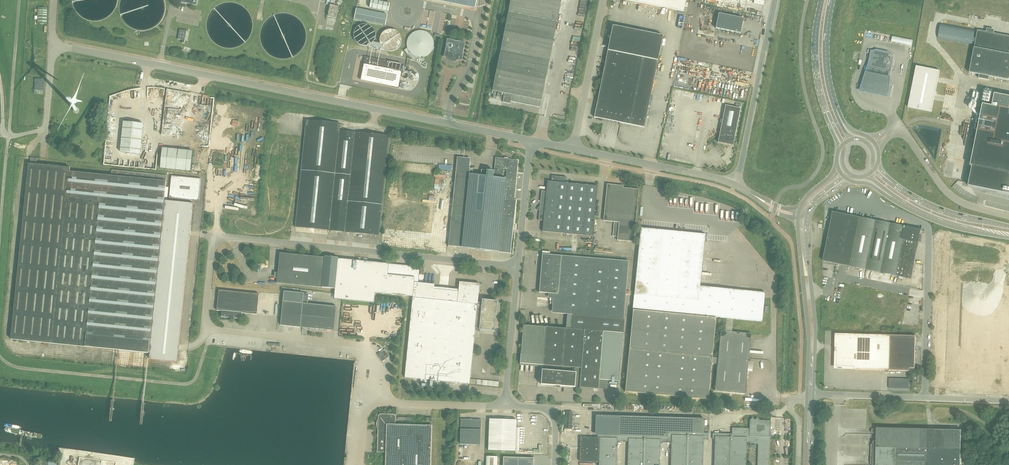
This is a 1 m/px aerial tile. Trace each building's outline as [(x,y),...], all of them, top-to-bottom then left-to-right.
[(334,31),(340,3),(342,3),(342,1),(340,0),(331,0),(325,29),(334,31)] [(388,12),(390,3),(374,0),(371,0),(370,8),(388,12)] [(508,12),(522,15),(557,22),(562,0),(511,0),(508,12)] [(663,7),(684,12),(686,0),(627,0),(663,7)] [(38,7),(37,23),(46,24),(47,8),(38,7)] [(385,25),(388,15),(356,9),(354,19),(385,25)] [(492,90),(505,93),(503,102),(510,103),(511,101),(540,107),(557,22),(522,15),(508,12),(492,90)] [(744,18),(719,13),(716,28),(733,32),(732,34),(743,36),(743,34),(741,33),(744,18)] [(941,23),(938,37),(972,44),(975,30),(941,23)] [(613,25),(608,50),(658,60),(663,36),(613,25)] [(178,39),(183,40),(182,43),(184,43),(185,40),(187,31),(180,29),(178,39)] [(973,77),(974,73),(979,74),(979,78),(989,80),(990,76),(1008,80),(1008,36),(979,30),(970,76),(973,77)] [(447,57),(447,58),(448,59),(448,60),(449,61),(451,61),(452,62),(454,62),(455,62),(457,61),(458,61),(458,60),(459,60),(462,60),(465,42),(447,39),(444,57),(447,57)] [(889,52),(877,49),(871,51),(867,66),(890,71),(893,55),(889,52)] [(658,60),(608,50),(594,117),(645,127),(658,60)] [(385,66),(386,61),(365,57),(364,62),(364,63),(385,67),(385,66)] [(401,64),(390,61),(389,61),(389,62),(388,68),(400,71),(400,70),(402,64),(401,64)] [(402,73),(401,72),(365,64),(362,80),(399,88),(402,73)] [(890,71),(867,66),(864,73),(889,77),(890,71)] [(940,71),(916,66),(908,107),(931,112),(940,71)] [(889,77),(864,73),(858,92),(888,98),(889,77)] [(35,78),(35,90),(44,90),(45,79),(35,78)] [(995,94),(992,106),(983,104),(981,113),(977,112),(969,147),(974,148),(971,166),(972,166),(968,186),(1008,194),(1008,96),(995,94)] [(171,108),(177,110),(179,103),(173,101),(171,108)] [(720,134),(718,142),(733,145),(735,138),(741,108),(726,105),(720,134)] [(295,227),(337,231),(346,131),(339,131),(340,123),(305,120),(295,227)] [(124,121),(120,151),(140,154),(144,123),(124,121)] [(346,131),(337,231),(379,235),(389,136),(346,131)] [(161,168),(191,171),(193,151),(163,148),(161,168)] [(438,166),(431,244),(462,247),(499,252),(511,253),(511,248),(513,232),(513,229),(514,223),(514,222),(516,200),(514,200),(518,160),(508,159),(504,159),(496,158),(495,168),(494,168),(494,171),(482,170),(481,176),(472,174),(473,168),(469,168),(438,166)] [(69,169),(27,165),(10,343),(150,356),(149,363),(178,366),(193,206),(163,203),(166,177),(111,172),(111,177),(69,173),(69,169)] [(539,220),(543,221),(542,231),(593,236),(598,186),(565,183),(566,177),(555,176),(555,178),(552,177),(551,181),(548,181),(547,191),(541,191),(539,220)] [(171,177),(169,198),(199,202),(201,180),(171,177)] [(613,236),(616,236),(620,186),(607,184),(604,221),(614,222),(613,236)] [(620,186),(616,236),(618,237),(618,240),(634,242),(639,189),(623,188),(623,186),(620,186)] [(833,212),(826,246),(823,261),(867,270),(877,220),(833,212)] [(877,220),(867,270),(911,278),(921,229),(877,220)] [(633,310),(716,318),(726,319),(733,319),(762,322),(765,292),(701,286),(706,234),(641,227),(635,290),(634,295),(633,310)] [(280,253),(277,283),(334,289),(334,299),(374,303),(375,293),(407,296),(411,296),(411,292),(408,292),(408,291),(413,292),(405,377),(499,386),(499,381),(470,379),(471,368),(476,368),(477,357),(472,357),(475,327),(479,328),(479,329),(494,331),(497,301),(482,299),(482,302),(478,302),(480,283),(459,281),(458,291),(434,289),(434,284),(419,282),(420,269),(417,266),(280,253)] [(557,313),(567,314),(566,321),(566,328),(572,328),(572,321),(573,314),(595,316),(624,318),(629,261),(543,254),(539,292),(558,294),(557,313)] [(259,294),(219,290),(217,310),(222,311),(221,317),(242,319),(242,313),(257,314),(259,294)] [(336,306),(282,301),(280,325),(334,331),(336,306)] [(712,356),(716,318),(633,310),(630,348),(712,356)] [(625,319),(624,318),(595,316),(573,314),(572,321),(572,328),(566,328),(563,327),(546,326),(523,324),(521,349),(521,353),(520,363),(543,365),(541,384),(559,385),(599,388),(600,379),(609,380),(619,381),(624,332),(625,319)] [(732,332),(733,319),(726,319),(725,331),(721,330),(718,358),(712,357),(712,363),(718,363),(715,391),(745,394),(751,333),(732,332)] [(916,336),(835,334),(835,344),(838,344),(837,366),(854,367),(854,369),(910,371),(910,368),(915,368),(916,336)] [(712,363),(712,357),(712,356),(630,348),(625,391),(708,399),(712,363)] [(382,361),(390,356),(385,349),(377,354),(382,361)] [(909,388),(909,379),(889,378),(889,388),(909,388)] [(600,379),(599,388),(608,389),(609,380),(600,379)] [(961,429),(962,406),(873,403),(872,418),(876,418),(876,429),(872,429),(872,432),(876,433),(876,444),(871,444),(871,464),(875,464),(960,464),(961,429)] [(432,425),(394,424),(394,423),(395,423),(395,416),(393,415),(381,414),(379,416),(379,420),(380,422),(381,422),(381,426),(380,426),(379,428),(378,453),(378,451),(386,451),(385,464),(431,464),(432,425)] [(600,435),(599,435),(598,435),(597,436),(597,438),(581,437),(580,461),(599,462),(599,464),(616,464),(617,441),(628,441),(628,464),(659,464),(660,442),(672,443),(671,464),(703,464),(703,439),(708,439),(708,433),(704,433),(704,419),(600,415),(600,435)] [(770,438),(769,438),(769,436),(770,436),(771,420),(760,420),(757,418),(755,420),(752,418),(750,420),(750,428),(732,428),(732,434),(713,433),(713,436),(712,439),(713,439),(715,439),(714,464),(746,464),(746,442),(756,443),(758,445),(757,464),(769,464),(770,438)] [(480,445),(481,419),(461,419),(460,444),(480,445)] [(516,451),(517,420),(490,419),(489,450),(516,451)] [(5,431),(41,439),(42,435),(6,427),(5,431)] [(486,464),(497,464),(497,456),(486,456),(486,464)] [(534,457),(503,457),(503,464),(533,464),(534,457)]
